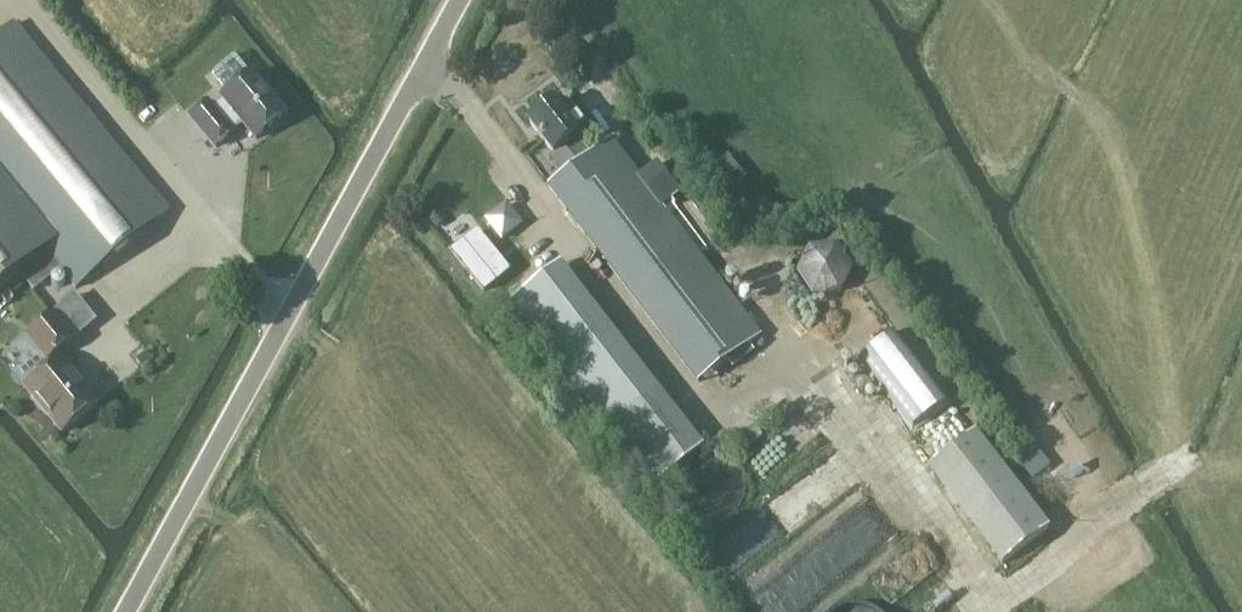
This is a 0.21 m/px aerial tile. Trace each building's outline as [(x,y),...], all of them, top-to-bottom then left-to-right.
[(14,27),(0,38),(0,291),(44,254),(75,292),(169,214),(14,27)] [(251,76),(250,77),(234,58),(212,76),(228,96),(221,101),(223,103),(211,112),(207,107),(190,121),(214,151),(232,136),(231,135),(242,126),(255,142),(285,117),(251,76)] [(576,114),(567,121),(554,105),(528,125),(553,157),(564,148),(579,167),(549,191),(701,385),(762,337),(611,143),(591,158),(576,139),(588,130),(576,114)] [(502,242),(521,227),(506,208),(487,222),(502,242)] [(478,232),(452,253),(484,292),(509,271),(478,232)] [(656,488),(706,449),(562,265),(512,304),(656,488)] [(51,370),(24,391),(61,436),(97,407),(55,356),(72,342),(52,318),(26,339),(51,370)] [(769,415),(776,426),(794,413),(786,403),(769,415)] [(736,437),(744,447),(761,434),(754,424),(736,437)] [(947,492),(994,456),(976,432),(929,468),(947,492)]
